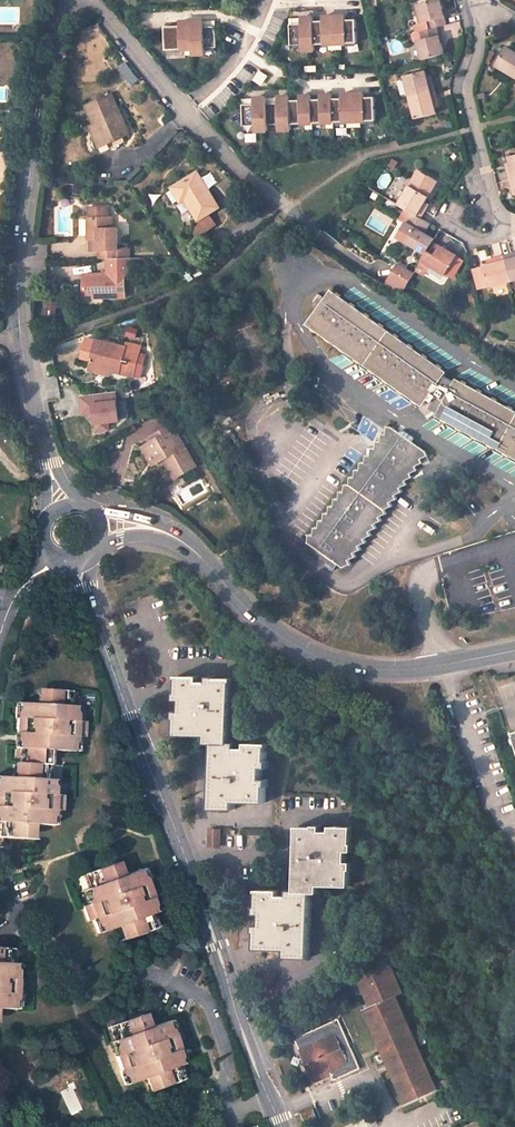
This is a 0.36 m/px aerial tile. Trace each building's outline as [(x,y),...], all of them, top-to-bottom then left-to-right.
[(417,2),(422,21),(426,20),(428,29),(436,27),(445,25),(439,0),(426,0),(417,2)] [(314,17),(290,18),(291,45),(302,44),(303,51),(316,50),(315,45),(329,44),(329,50),(343,49),(342,44),(357,43),(356,15),(323,16),(323,18),(314,18),(314,17)] [(172,26),(165,26),(166,50),(192,49),(193,54),(205,54),(205,48),(217,47),(216,21),(204,21),(204,20),(172,22),(172,26)] [(422,60),(443,54),(436,27),(428,29),(418,32),(420,40),(416,41),(422,60)] [(514,74),(514,50),(514,53),(510,51),(504,47),(493,66),(513,77),(514,74)] [(424,70),(403,75),(409,98),(435,91),(432,80),(427,81),(426,76),(424,70)] [(435,91),(409,98),(415,119),(436,113),(434,106),(433,102),(438,101),(435,91)] [(254,98),(242,99),(243,125),(255,125),(255,131),(268,131),(267,125),(278,124),(279,130),(291,130),(291,124),(305,124),(306,129),(313,129),(313,123),(326,123),(327,129),(334,128),(334,123),(347,122),(347,127),(361,127),(361,121),(375,121),(374,94),(364,94),(364,93),(341,94),(341,95),(333,96),(333,95),(320,95),(320,96),(312,96),(312,95),(300,96),(300,97),(290,97),(290,96),(277,97),(277,98),(267,98),(267,97),(254,97),(254,98)] [(129,134),(111,94),(86,105),(104,145),(129,134)] [(90,129),(99,148),(104,145),(95,126),(90,129)] [(514,178),(514,154),(507,156),(509,163),(510,167),(505,168),(508,179),(514,178)] [(219,207),(197,173),(172,187),(181,202),(186,199),(199,219),(219,207)] [(407,186),(397,204),(410,212),(420,218),(425,208),(422,206),(424,203),(427,197),(436,180),(426,174),(423,178),(414,173),(407,186)] [(108,259),(118,259),(117,246),(116,227),(108,227),(108,216),(107,216),(107,207),(105,205),(90,205),(88,208),(88,217),(87,217),(87,238),(91,238),(102,238),(102,249),(97,249),(98,259),(108,259)] [(433,239),(423,233),(429,223),(420,218),(410,212),(399,231),(408,236),(404,243),(425,254),(432,242),(433,239)] [(91,249),(102,249),(102,238),(91,238),(91,249)] [(444,274),(455,255),(432,242),(425,254),(421,261),(444,274)] [(129,246),(117,246),(118,259),(129,258),(129,246)] [(509,282),(514,280),(514,257),(513,257),(512,253),(502,256),(491,259),(492,262),(488,263),(481,265),(487,287),(509,282)] [(118,259),(108,259),(109,275),(76,276),(76,294),(104,293),(105,297),(125,296),(125,274),(130,274),(129,258),(118,259)] [(399,265),(394,272),(409,281),(413,273),(399,265)] [(481,265),(471,267),(477,290),(487,287),(481,265)] [(401,294),(409,281),(394,272),(387,285),(401,294)] [(331,290),(307,325),(423,407),(428,400),(433,403),(440,408),(437,414),(436,417),(514,459),(514,411),(456,379),(454,382),(445,376),(447,372),(331,290)] [(126,348),(97,341),(91,366),(111,371),(120,374),(126,348)] [(91,366),(89,371),(110,376),(111,371),(91,366)] [(116,392),(81,397),(83,416),(95,414),(98,432),(110,431),(109,422),(120,421),(116,392)] [(433,403),(429,409),(437,414),(440,408),(433,403)] [(196,466),(173,426),(153,437),(156,441),(142,449),(150,463),(165,455),(167,458),(165,459),(175,478),(196,466)] [(309,536),(309,543),(344,567),(350,564),(350,561),(356,557),(354,554),(361,550),(360,546),(366,542),(364,539),(371,536),(370,532),(376,528),(375,525),(381,522),(380,518),(386,514),(385,510),(392,507),(390,503),(397,499),(395,496),(402,492),(400,489),(407,485),(406,482),(412,478),(411,475),(417,471),(416,467),(423,464),(421,460),(428,456),(426,452),(392,428),(386,428),(386,434),(381,435),(380,442),(376,442),(375,449),(370,449),(370,456),(366,456),(365,463),(360,463),(360,471),(355,471),(355,478),(350,478),(350,485),(345,485),(344,492),(340,492),(340,499),(335,500),(334,507),(330,507),(329,514),(324,514),(324,521),(319,522),(319,528),(314,528),(313,536),(309,536)] [(197,677),(176,677),(176,693),(179,694),(179,700),(179,712),(179,719),(175,719),(175,735),(206,737),(212,737),(211,744),(210,809),(226,809),(227,802),(234,802),(265,804),(265,786),(262,786),(262,779),(262,768),(262,761),(266,761),(267,744),(245,743),(245,749),(236,749),(229,749),(230,678),(214,678),(214,682),(207,682),(197,682),(197,677)] [(44,690),(43,705),(16,703),(15,718),(17,718),(16,734),(21,734),(21,737),(18,778),(0,777),(0,847),(6,848),(6,836),(29,838),(30,822),(56,824),(57,811),(62,811),(63,797),(47,795),(50,751),(77,752),(78,737),(83,737),(84,723),(71,722),(73,692),(44,690)] [(351,798),(341,798),(341,810),(351,810),(351,798)] [(312,828),(296,827),(294,891),(294,897),(288,897),(278,897),(278,890),(257,890),(257,907),(261,907),(261,914),(260,914),(260,926),(261,926),(261,933),(256,933),(256,949),(286,950),(293,951),(293,958),(309,958),(311,893),(319,893),(319,886),(349,886),(349,870),(346,870),(346,862),(346,851),(346,844),(350,844),(350,827),(330,827),(330,832),(321,832),(312,832),(312,828)] [(222,848),(222,829),(210,829),(210,848),(222,848)] [(114,864),(86,874),(96,902),(85,905),(91,920),(94,919),(99,933),(124,924),(130,938),(132,937),(133,940),(150,933),(150,931),(159,928),(150,900),(153,899),(147,883),(149,882),(145,870),(119,879),(114,864)] [(0,948),(0,1009),(16,1010),(18,964),(11,964),(12,949),(0,948)] [(403,987),(392,961),(359,976),(370,1002),(403,987)] [(393,997),(406,992),(403,987),(370,1002),(372,1007),(393,997)] [(434,1091),(393,997),(372,1007),(366,1009),(406,1103),(434,1091)] [(169,1021),(144,1030),(138,1016),(135,1017),(134,1014),(118,1021),(118,1023),(109,1026),(119,1054),(115,1055),(121,1071),(120,1072),(125,1085),(150,1076),(155,1090),(183,1080),(173,1051),(183,1048),(178,1034),(174,1035),(169,1021)] [(333,1082),(361,1070),(340,1022),(313,1034),(318,1046),(301,1054),(313,1083),(330,1076),(333,1082)] [(315,1116),(312,1109),(302,1112),(305,1120),(315,1116)]
